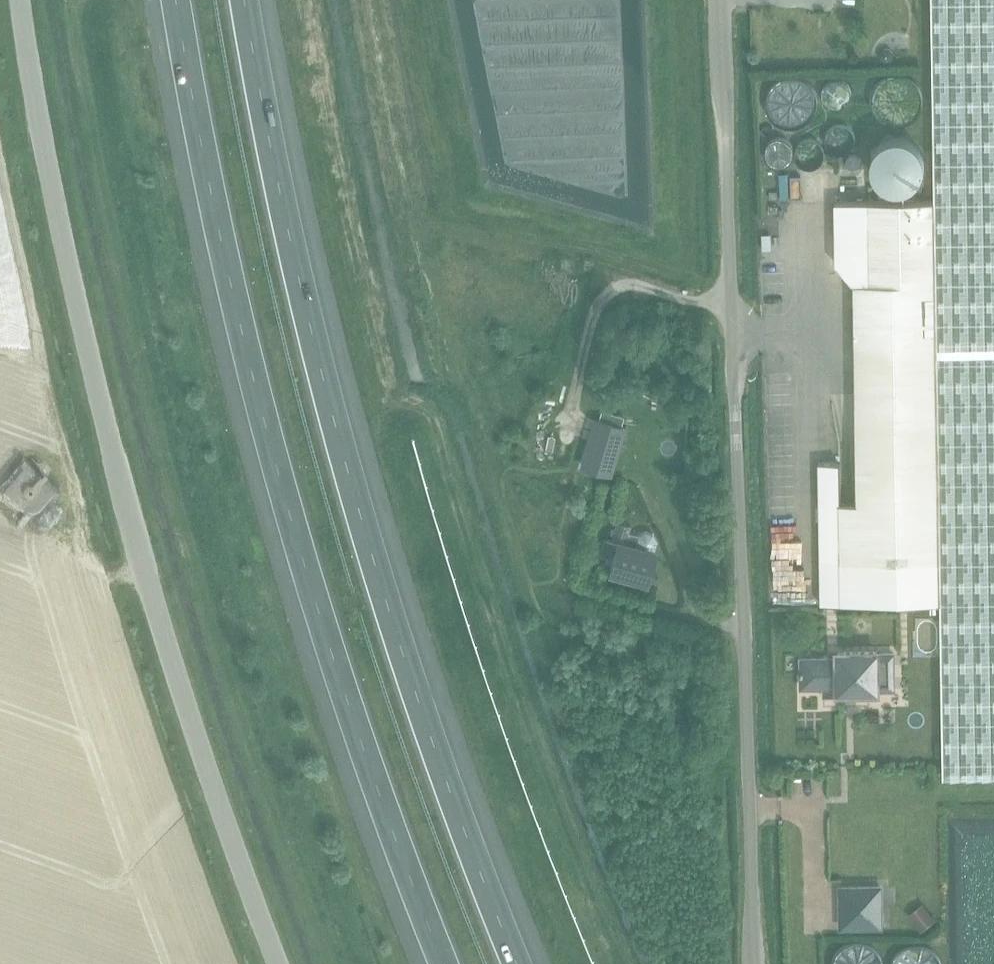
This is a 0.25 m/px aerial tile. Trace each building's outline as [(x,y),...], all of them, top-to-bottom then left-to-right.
[(819,462),(821,563),(821,604),(908,603),(941,603),(944,777),(964,777),(993,776),(993,0),(932,0),(935,201),(869,202),(834,202),(835,263),(855,284),(858,502),(841,503),(840,462),(819,462)] [(919,107),(920,99),(919,91),(916,86),(914,84),(909,80),(904,78),(901,78),(894,78),(889,80),(886,83),(883,86),(881,90),(879,94),(879,99),(880,106),(882,110),(885,114),(889,117),(892,118),(899,120),(907,118),(912,116),(914,113),(917,110),(919,107)] [(808,106),(809,101),(808,94),(806,90),(803,86),(796,82),(789,80),(781,80),(777,82),(773,85),(770,88),(767,92),(766,97),(765,101),(766,108),(768,113),(771,116),(773,119),(778,122),(782,123),(786,123),(792,123),(796,122),(802,117),(807,110),(808,106)] [(919,146),(916,142),(912,140),(908,138),(903,137),(899,136),(894,137),(890,138),(885,140),(882,143),(878,146),(876,150),(874,154),(872,159),(872,163),(872,168),(874,172),(876,177),(878,180),(882,184),(885,186),(890,188),(894,190),(899,190),(903,190),(908,188),(912,186),(916,184),(919,180),(922,177),(924,172),(925,168),(926,163),(925,159),(924,154),(922,150),(919,146)] [(855,155),(853,155),(852,155),(851,156),(850,156),(849,157),(848,158),(847,159),(847,160),(846,161),(846,162),(846,163),(847,165),(847,166),(848,167),(849,168),(851,169),(852,169),(853,169),(855,169),(856,169),(857,168),(858,168),(859,167),(860,166),(860,165),(860,163),(860,162),(860,161),(860,160),(860,159),(859,158),(858,157),(857,156),(856,155),(855,155)] [(609,415),(598,458),(623,465),(635,422),(609,415)] [(12,500),(18,505),(16,521),(22,523),(28,500),(36,497),(47,486),(55,485),(57,484),(22,453),(20,455),(21,463),(11,475),(8,486),(6,495),(12,500)] [(631,526),(619,523),(616,522),(611,539),(606,538),(601,556),(612,559),(609,572),(647,582),(656,552),(654,552),(657,540),(653,533),(645,531),(638,535),(629,533),(631,526)] [(878,692),(878,690),(896,690),(895,652),(838,653),(838,660),(829,660),(829,659),(802,659),(802,671),(801,671),(801,676),(802,676),(802,687),(823,687),(823,698),(840,697),(839,692),(878,692)] [(880,887),(840,887),(842,927),(882,926),(880,887)] [(936,920),(923,903),(908,915),(921,932),(936,920)]
